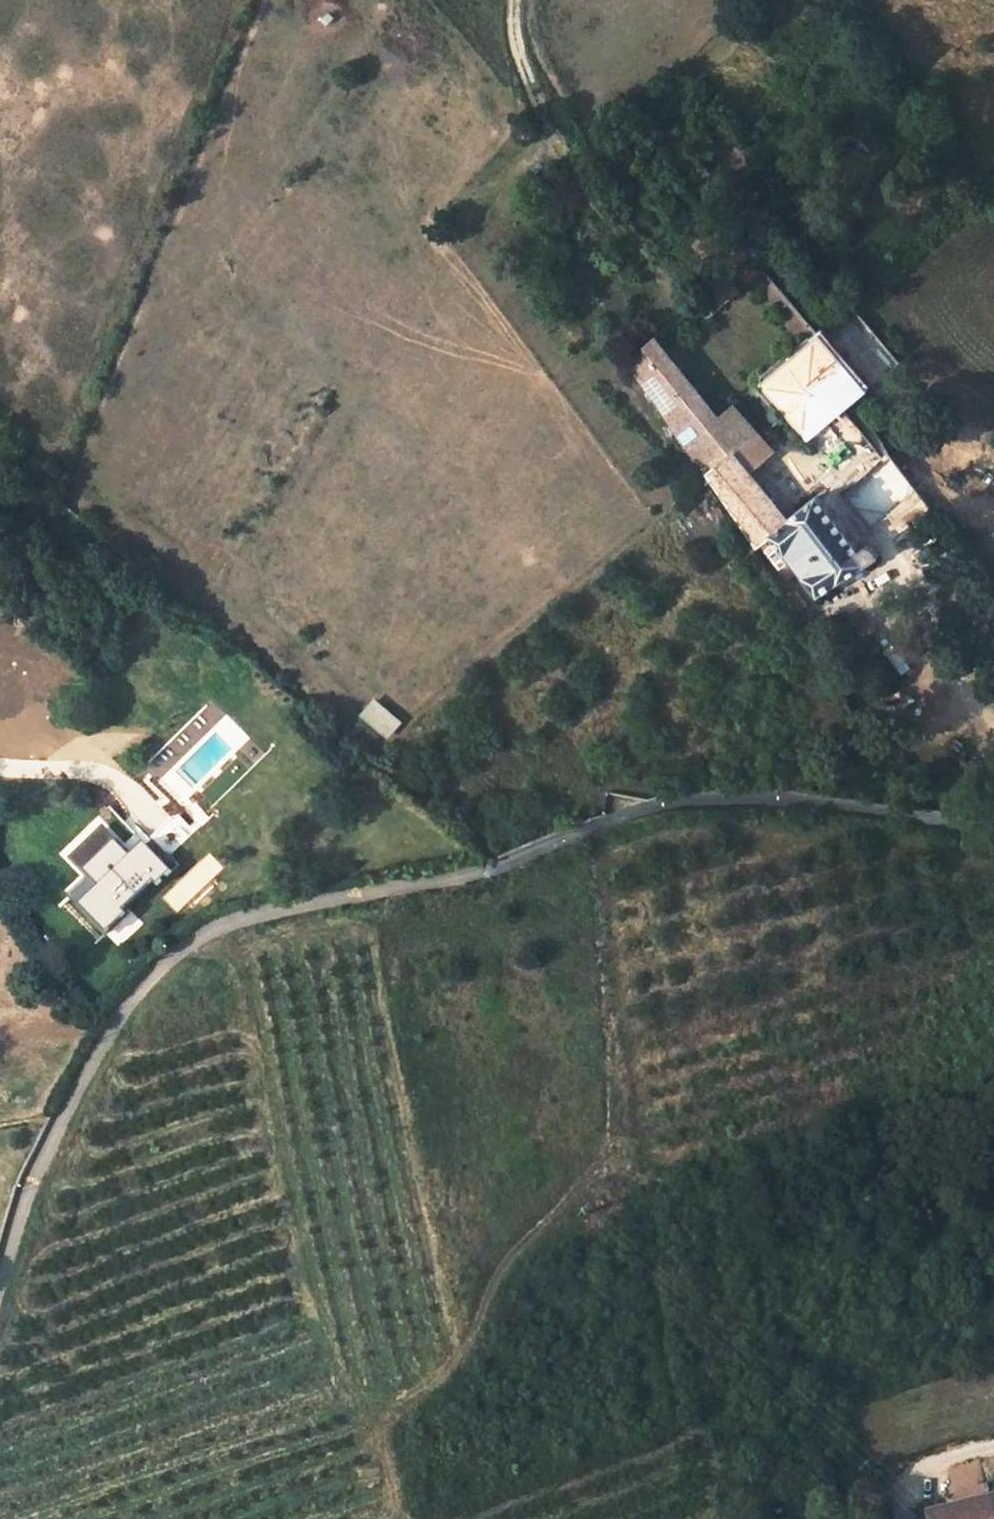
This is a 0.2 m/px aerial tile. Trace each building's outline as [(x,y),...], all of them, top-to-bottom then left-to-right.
[(738,271),(747,283),(755,283),(766,273),(754,258),(738,271)] [(719,307),(747,283),(738,271),(709,295),(719,307)] [(755,283),(786,319),(797,310),(766,273),(755,283)] [(697,306),(708,318),(719,307),(709,295),(697,306)] [(786,319),(795,331),(807,322),(797,310),(786,319)] [(819,336),(761,384),(787,416),(801,403),(821,427),(852,401),(865,391),(819,336)] [(632,367),(710,476),(759,438),(732,409),(718,420),(656,343),(632,367)] [(710,476),(760,548),(771,538),(818,597),(877,557),(875,554),(873,552),(869,551),(866,551),(860,554),(817,500),(794,520),(789,514),(784,518),(748,474),(771,455),(757,439),(710,476)] [(790,615),(803,607),(796,597),(783,605),(790,615)] [(136,837),(124,850),(133,858),(146,846),(136,837)] [(86,911),(107,935),(125,916),(122,913),(153,883),(156,887),(172,872),(146,846),(133,858),(124,850),(91,880),(104,894),(86,911)] [(73,899),(86,911),(104,894),(91,880),(73,899)] [(125,916),(156,887),(153,883),(122,913),(125,916)] [(929,1515),(930,1518),(993,1518),(993,1499),(929,1515)]
